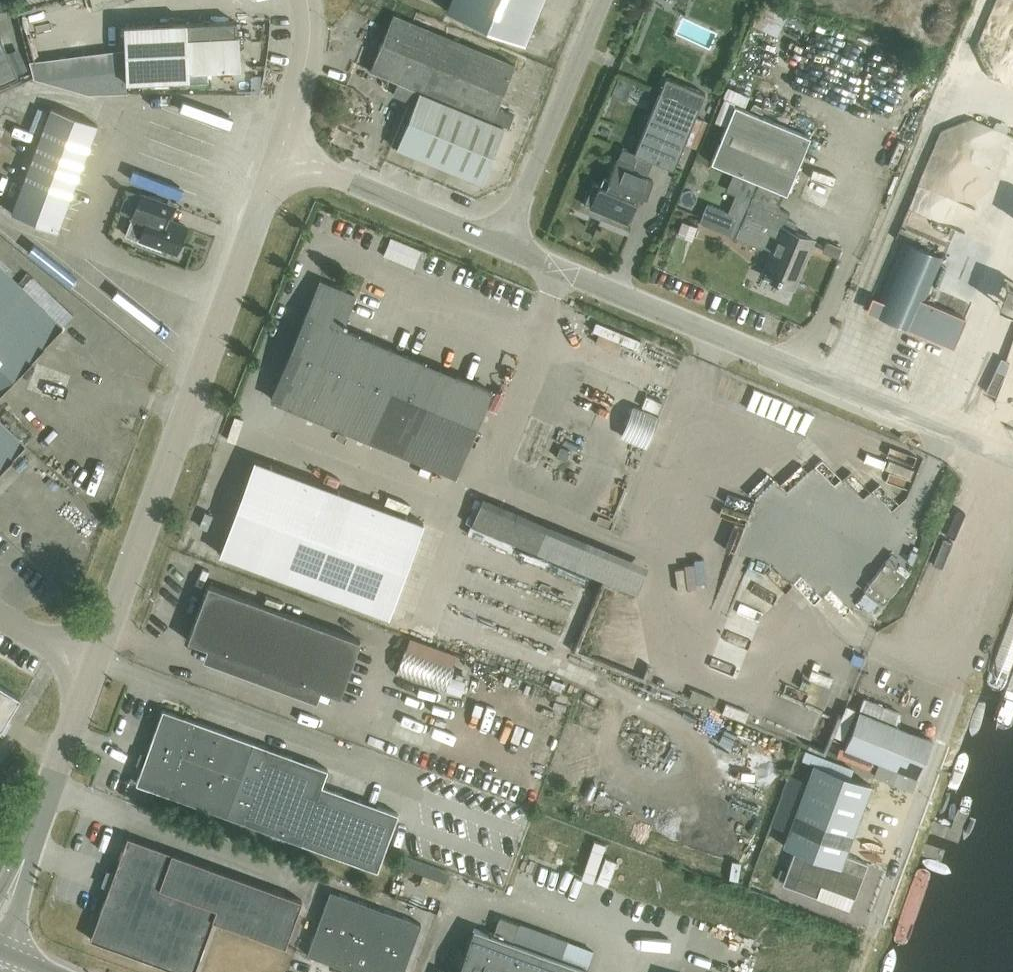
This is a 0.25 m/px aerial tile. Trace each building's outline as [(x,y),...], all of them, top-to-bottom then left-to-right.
[(446,11),(523,43),(541,0),(450,0),(446,11)] [(780,36),(792,14),(774,4),(761,26),(780,36)] [(407,105),(412,107),(395,147),(481,182),(504,127),(507,129),(513,114),(497,107),(514,65),(392,15),(369,70),(398,82),(392,94),(409,101),(407,105)] [(234,36),(234,21),(124,26),(126,70),(88,72),(89,93),(127,91),(127,80),(185,77),(185,70),(237,68),(236,36),(234,36)] [(0,36),(0,77),(19,68),(4,34),(0,36)] [(704,94),(665,77),(634,153),(622,148),(617,160),(616,159),(604,188),(598,185),(589,208),(627,224),(639,195),(645,197),(652,181),(645,178),(652,161),(673,170),(683,144),(695,148),(706,122),(694,117),(704,94)] [(809,137),(736,105),(711,162),(758,182),(742,218),(707,203),(699,222),(734,237),(771,253),(764,270),(777,276),(775,279),(793,287),(812,240),(782,228),(789,213),(777,208),(784,193),(786,194),(809,137)] [(96,125),(50,108),(11,214),(57,231),(96,125)] [(166,204),(139,194),(125,233),(139,238),(138,240),(175,253),(185,226),(161,217),(166,204)] [(394,240),(389,259),(421,266),(425,247),(394,240)] [(940,256),(904,241),(879,300),(872,297),(867,309),(910,327),(940,256)] [(9,276),(0,268),(0,285),(9,276)] [(0,285),(0,344),(23,366),(61,327),(9,276),(0,285)] [(354,295),(320,281),(270,399),(454,476),(490,391),(340,329),(354,295)] [(23,366),(0,344),(0,390),(23,366)] [(646,409),(664,412),(666,400),(649,397),(646,409)] [(783,424),(791,405),(782,402),(775,420),(783,424)] [(657,418),(633,407),(620,438),(644,448),(657,418)] [(23,443),(0,421),(0,467),(23,443)] [(422,522),(253,460),(219,554),(388,616),(422,522)] [(647,567),(482,499),(472,525),(636,592),(647,567)] [(906,576),(888,561),(865,590),(884,604),(906,576)] [(359,641),(207,585),(187,640),(339,696),(359,641)] [(456,677),(463,655),(413,638),(400,674),(466,697),(471,682),(456,677)] [(20,698),(0,686),(0,730),(20,698)] [(327,769),(162,709),(135,783),(226,816),(376,870),(396,815),(320,788),(327,769)] [(932,740),(858,710),(843,747),(917,777),(932,740)] [(867,863),(845,855),(871,785),(814,764),(783,845),(795,850),(783,883),(816,896),(820,884),(854,897),(867,863)] [(212,920),(283,946),(301,900),(127,837),(90,939),(180,971),(193,971),(207,933),(212,920)] [(308,951),(353,969),(352,971),(402,971),(421,925),(332,890),(308,951)] [(499,917),(492,935),(473,928),(457,971),(587,971),(587,970),(512,943),(519,924),(499,917)]
